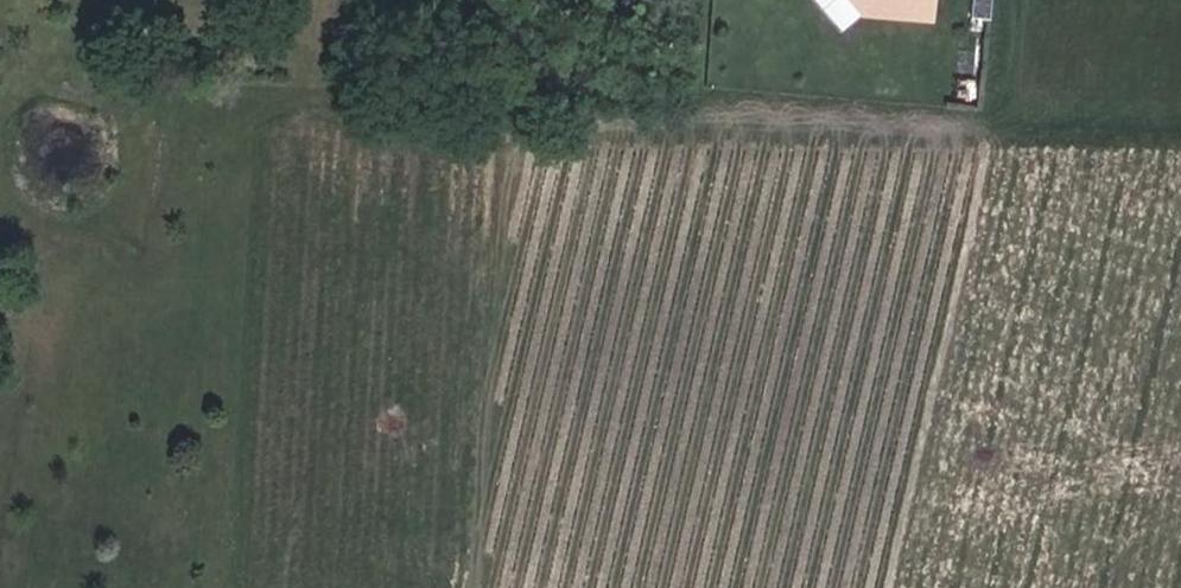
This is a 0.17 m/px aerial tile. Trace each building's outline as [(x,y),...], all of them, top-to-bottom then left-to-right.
[(936,0),(850,0),(863,16),(934,24),(936,0)]
